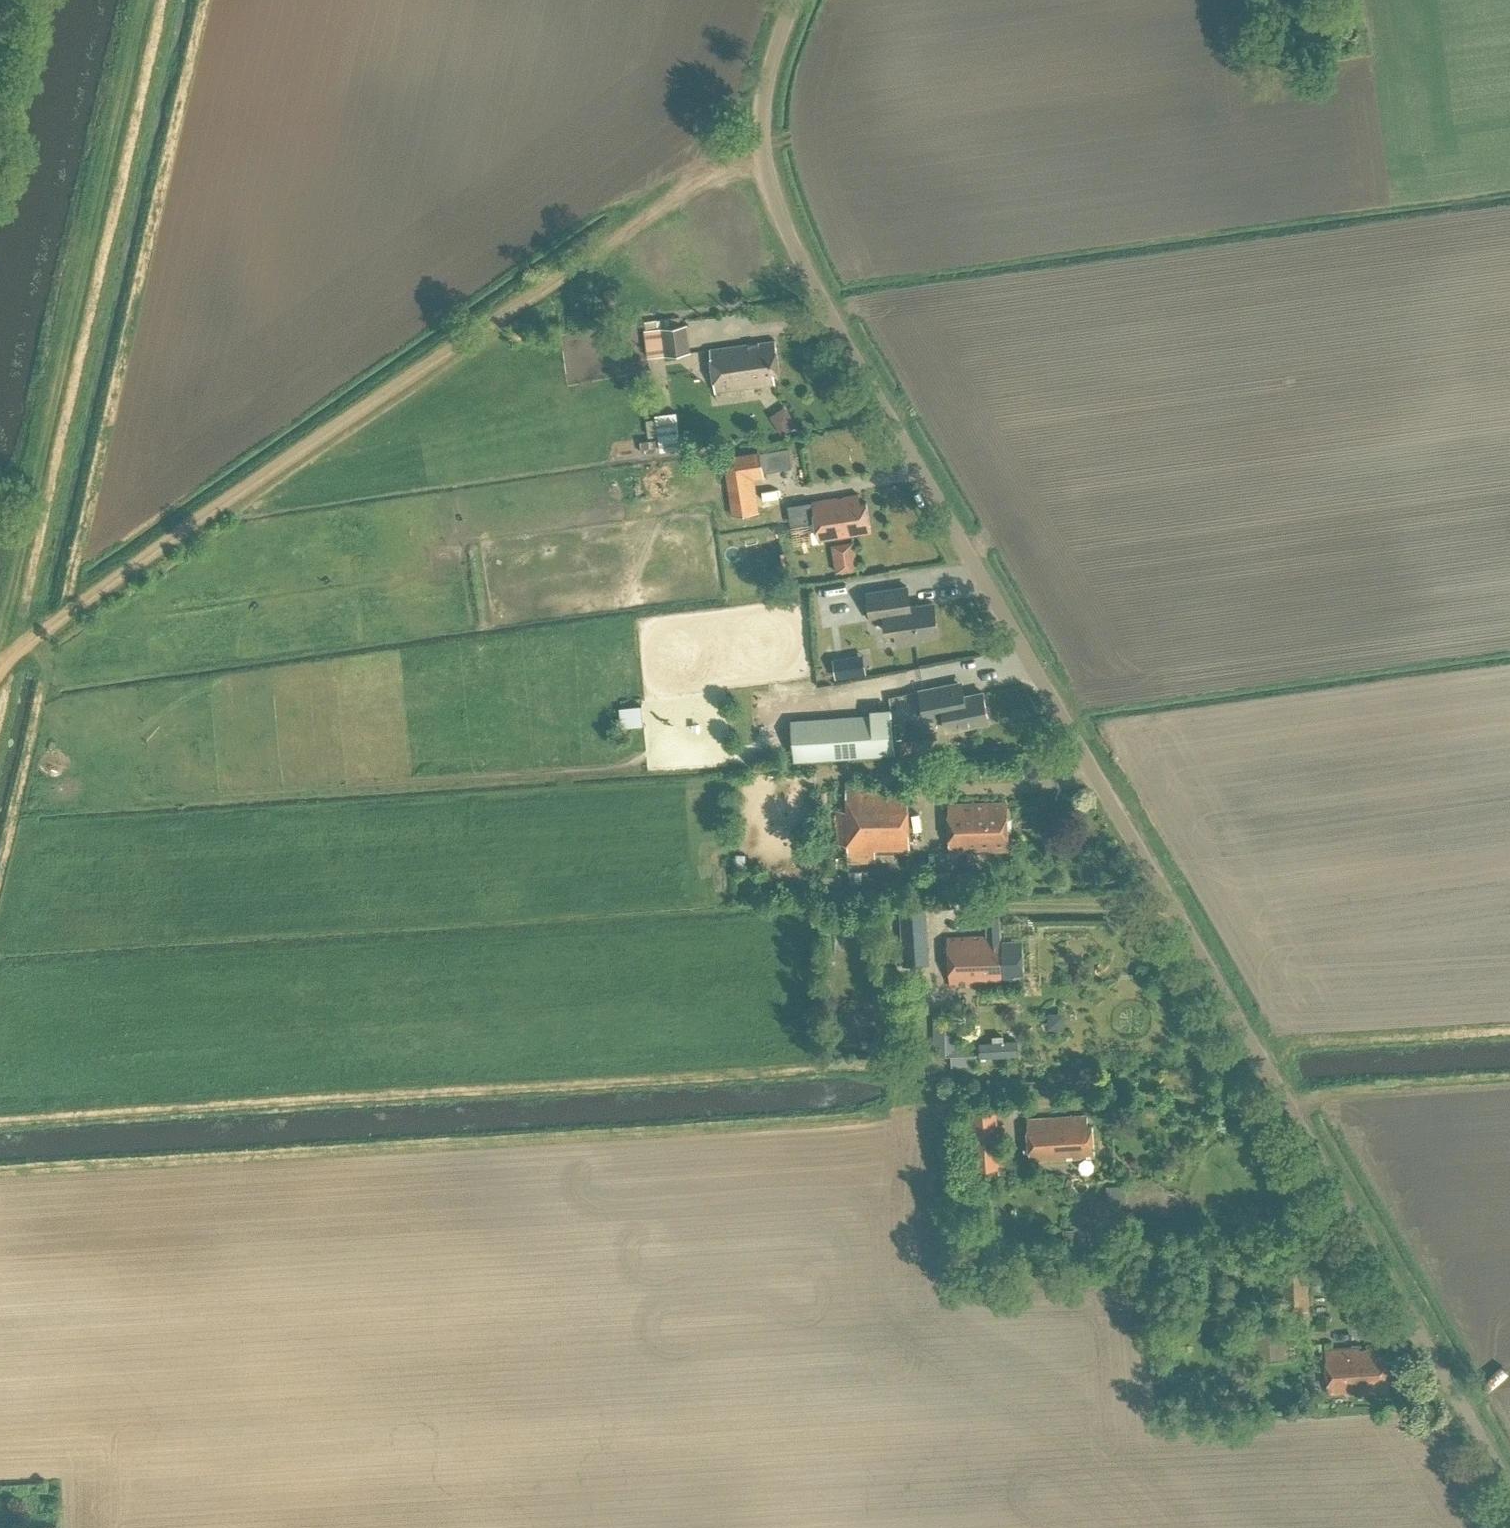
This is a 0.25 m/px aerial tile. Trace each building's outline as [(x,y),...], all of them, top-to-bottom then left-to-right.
[(685,325),(642,330),(645,358),(688,352),(685,325)] [(710,349),(716,391),(776,383),(774,373),(781,372),(776,340),(710,349)] [(681,447),(676,411),(655,414),(660,450),(681,447)] [(783,433),(798,423),(791,413),(776,423),(783,433)] [(657,450),(656,438),(640,440),(641,452),(657,450)] [(754,477),(763,476),(759,452),(725,456),(733,514),(759,511),(754,477)] [(812,501),(818,539),(871,531),(867,502),(861,503),(859,493),(843,496),(844,499),(838,500),(838,497),(812,501)] [(836,572),(858,569),(856,553),(834,557),(836,572)] [(818,598),(832,596),(831,587),(817,588),(818,598)] [(934,605),(908,608),(905,588),(870,592),(874,618),(887,616),(889,627),(898,626),(900,645),(922,642),(921,637),(938,635),(934,605)] [(863,672),(858,652),(827,659),(832,679),(863,672)] [(966,695),(963,681),(948,685),(920,690),(925,720),(945,716),(947,730),(989,721),(983,692),(966,695)] [(637,704),(616,707),(618,726),(640,723),(637,704)] [(871,713),(791,719),(794,760),(895,753),(892,707),(870,708),(871,713)] [(916,740),(899,743),(901,758),(918,755),(916,740)] [(869,779),(847,780),(847,789),(847,810),(836,810),(837,843),(848,843),(848,863),(876,863),(876,849),(910,849),(909,788),(869,789),(869,779)] [(820,791),(820,803),(828,803),(828,791),(820,791)] [(1006,803),(950,805),(951,851),(1008,849),(1006,803)] [(903,936),(929,935),(927,905),(901,907),(903,936)] [(950,936),(952,984),(1016,982),(1016,973),(1025,973),(1023,938),(999,939),(998,913),(988,913),(989,935),(950,936)] [(976,1064),(976,1053),(968,1053),(967,1044),(959,1044),(959,1034),(954,1035),(954,1020),(939,1020),(939,1024),(940,1055),(950,1054),(951,1065),(976,1064)] [(981,1057),(1019,1054),(1018,1039),(1004,1040),(994,1040),(980,1041),(981,1057)] [(1000,1167),(996,1105),(970,1106),(974,1169),(1000,1167)] [(1092,1125),(1088,1125),(1088,1116),(1029,1119),(1031,1161),(1094,1158),(1092,1125)] [(1122,1184),(1107,1186),(1109,1201),(1124,1200),(1122,1184)] [(1091,1247),(1090,1217),(1074,1217),(1075,1248),(1091,1247)] [(1307,1271),(1281,1272),(1283,1322),(1309,1322),(1307,1271)] [(1282,1336),(1267,1336),(1267,1358),(1282,1358),(1282,1336)] [(1380,1352),(1380,1345),(1327,1349),(1330,1391),(1345,1390),(1345,1395),(1389,1392),(1386,1352),(1380,1352)]
